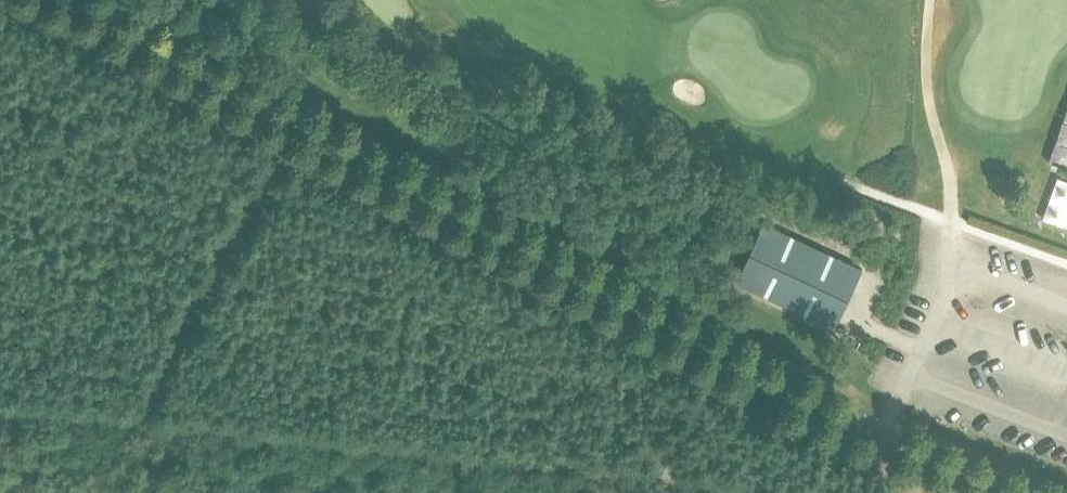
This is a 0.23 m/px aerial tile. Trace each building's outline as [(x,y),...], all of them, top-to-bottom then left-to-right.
[(764,222),(736,282),(835,328),(863,269),(764,222)]
